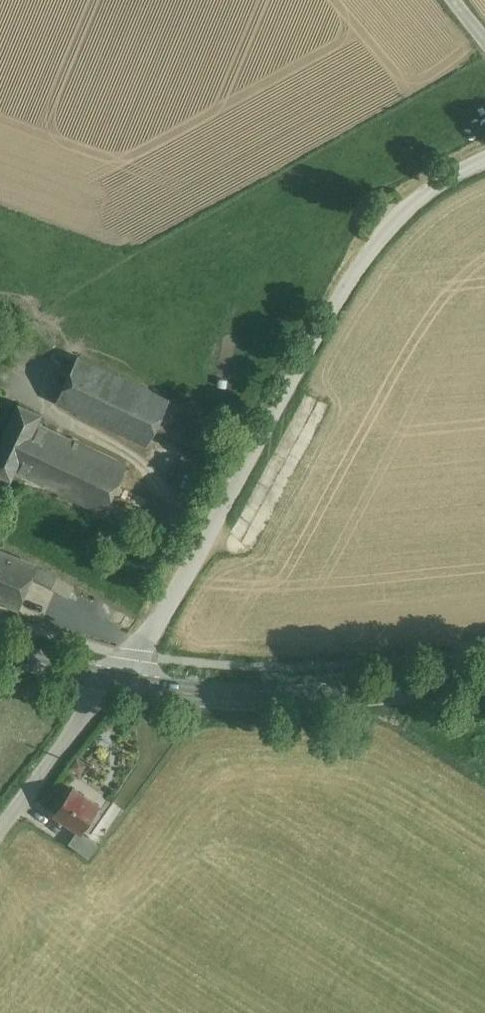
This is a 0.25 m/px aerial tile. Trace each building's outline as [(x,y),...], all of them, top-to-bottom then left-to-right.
[(169,395),(78,351),(55,399),(146,443),(155,425),(169,395)] [(0,364),(0,381),(2,382),(9,369),(0,364)] [(210,415),(169,395),(155,425),(196,445),(210,415)] [(0,439),(0,470),(11,476),(15,469),(38,420),(42,411),(18,400),(0,439)] [(127,462),(38,420),(15,469),(103,513),(127,462)] [(0,551),(0,601),(18,608),(30,578),(35,565),(0,551)] [(57,576),(35,565),(30,578),(51,587),(57,576)] [(99,806),(73,788),(55,815),(78,831),(81,833),(99,806)] [(98,845),(81,833),(78,831),(69,844),(88,858),(98,845)]
